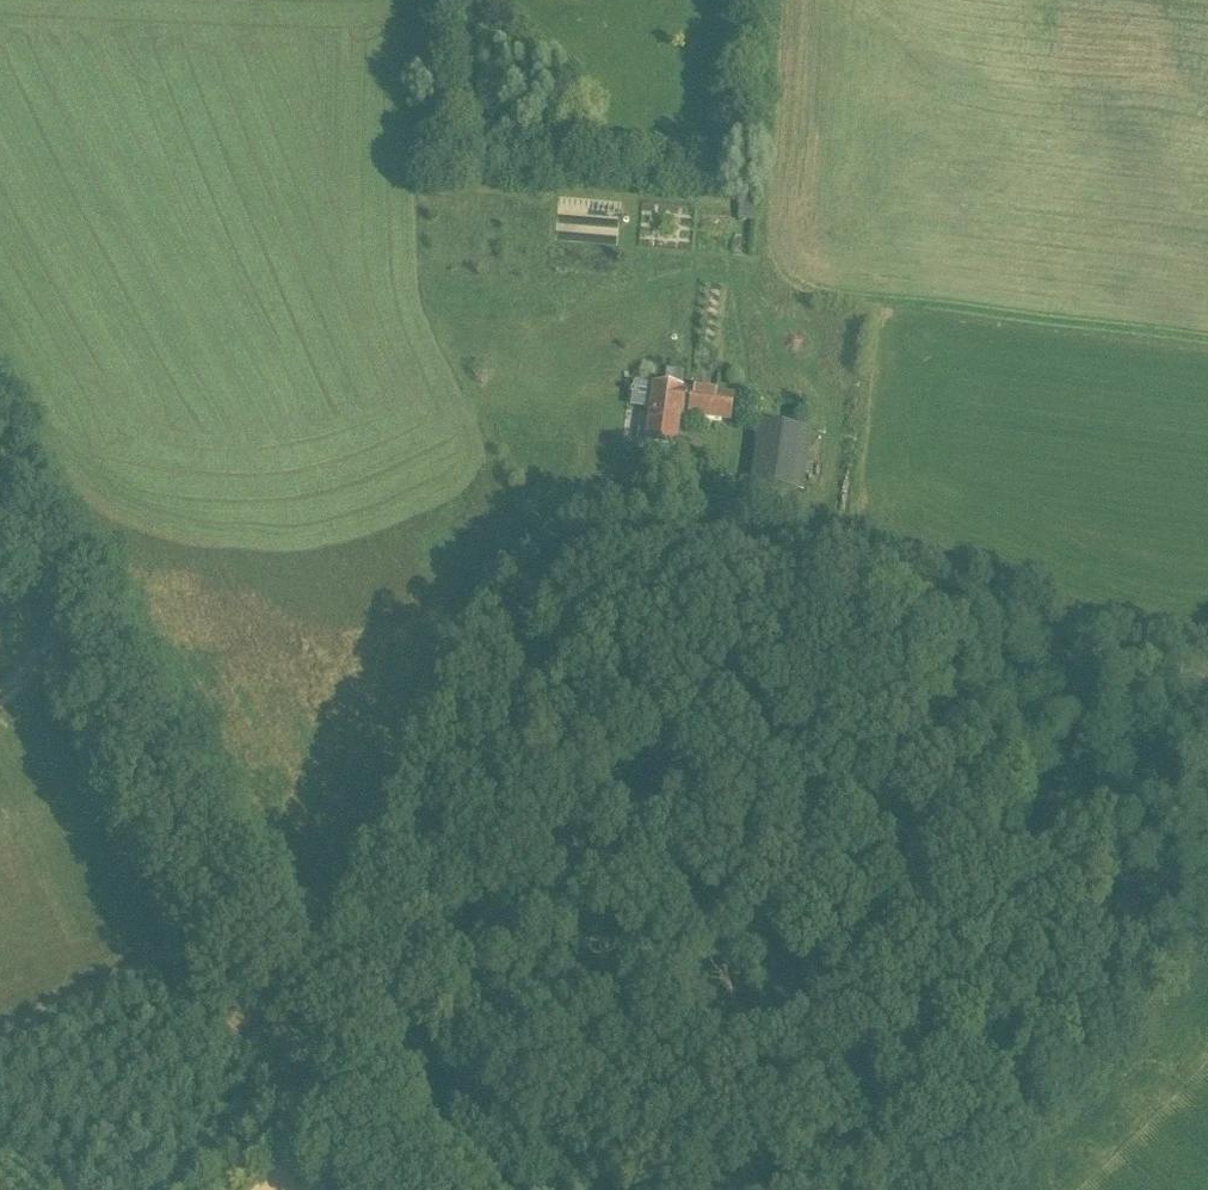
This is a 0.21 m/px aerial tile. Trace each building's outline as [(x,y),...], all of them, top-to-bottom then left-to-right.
[(666,370),(664,388),(682,390),(684,372),(666,370)] [(654,387),(647,444),(676,447),(679,417),(731,423),(734,396),(682,390),(664,388),(654,387)] [(801,431),(763,425),(755,485),(793,490),(801,431)]
